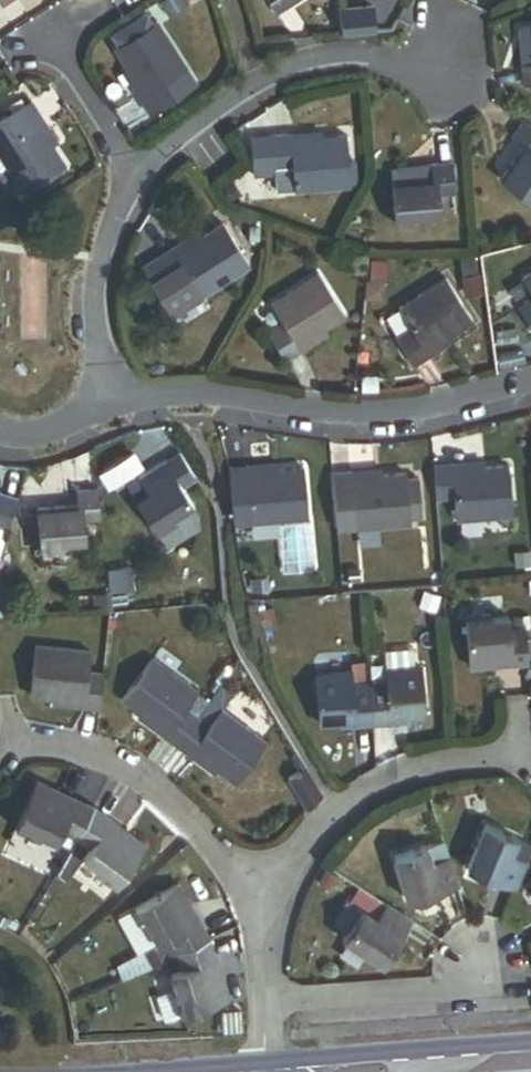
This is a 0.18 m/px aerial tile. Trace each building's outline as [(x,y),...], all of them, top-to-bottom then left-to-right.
[(293,0),(267,0),(275,12),(293,0)] [(199,86),(158,21),(115,48),(129,70),(146,96),(141,99),(152,115),(199,86)] [(520,63),(521,84),(530,84),(530,62),(520,63)] [(125,73),(141,99),(146,96),(129,70),(125,73)] [(35,119),(41,115),(30,99),(0,118),(0,156),(23,193),(65,166),(52,145),(35,119)] [(57,141),(41,115),(35,119),(52,145),(57,141)] [(521,144),(498,177),(530,199),(530,124),(522,118),(509,136),(521,144)] [(320,128),(288,133),(289,140),(321,135),(320,128)] [(292,165),(295,188),(352,180),(345,132),(321,135),(289,140),(288,133),(269,135),(273,168),(292,165)] [(428,178),(388,181),(391,225),(415,223),(414,216),(437,214),(436,192),(453,191),(450,162),(427,163),(428,178)] [(229,182),(222,187),(229,197),(236,191),(229,182)] [(168,313),(248,268),(224,226),(202,238),(176,253),(172,247),(140,266),(168,313)] [(199,232),(172,247),(176,253),(202,238),(199,232)] [(316,271),(265,299),(276,319),(261,328),(277,357),(294,347),(291,341),(319,326),(340,314),(316,271)] [(520,278),(530,296),(530,271),(520,278)] [(483,296),(481,275),(470,276),(472,297),(483,296)] [(445,279),(397,310),(409,329),(395,338),(413,366),(428,356),(425,352),(451,335),(472,321),(445,279)] [(519,306),(530,325),(530,298),(519,306)] [(291,341),(294,347),(322,332),(319,326),(291,341)] [(425,352),(428,356),(454,339),(451,335),(425,352)] [(133,447),(98,470),(108,485),(143,463),(133,447)] [(180,451),(128,484),(158,532),(177,520),(174,516),(193,504),(182,486),(196,477),(180,451)] [(482,459),(452,462),(453,469),(483,466),(482,459)] [(454,494),(456,519),(513,514),(509,464),(483,466),(453,469),(452,462),(433,463),(436,495),(454,494)] [(252,497),(253,520),(308,517),(305,467),(280,469),(249,471),(249,464),(229,466),(231,498),(252,497)] [(382,468),(351,470),(351,478),(382,476),(382,468)] [(353,504),(354,527),(409,523),(406,475),(382,476),(351,478),(351,470),(331,472),(334,505),(353,504)] [(36,506),(39,551),(61,550),(61,541),(85,540),(83,518),(99,517),(97,488),(74,489),(75,504),(36,506)] [(16,498),(0,493),(0,524),(7,526),(16,498)] [(201,517),(193,504),(174,516),(177,520),(182,529),(201,517)] [(131,570),(120,571),(123,592),(134,590),(131,570)] [(360,579),(359,570),(349,571),(349,580),(360,579)] [(290,591),(289,578),(275,579),(276,592),(290,591)] [(467,620),(471,670),(498,668),(497,660),(513,659),(514,667),(530,666),(528,631),(513,632),(512,620),(494,621),(494,618),(467,620)] [(383,643),(384,662),(419,660),(418,640),(383,643)] [(36,641),(30,691),(52,694),(84,697),(83,704),(99,706),(103,670),(90,669),(92,647),(36,641)] [(208,700),(151,658),(121,698),(141,712),(166,731),(162,735),(175,745),(208,700)] [(425,706),(422,659),(419,660),(384,662),(383,662),(383,665),(371,666),(372,676),(368,677),(371,722),(388,721),(388,712),(407,711),(407,708),(425,706)] [(497,660),(498,668),(514,667),(513,659),(497,660)] [(371,722),(368,677),(352,678),(351,665),(314,667),(318,716),(338,715),(338,716),(355,715),(355,723),(371,722)] [(234,781),(264,741),(219,708),(234,688),(223,680),(208,700),(175,745),(189,755),(192,750),(217,768),(234,781)] [(52,700),(83,704),(84,697),(52,694),(52,700)] [(388,712),(388,721),(408,719),(407,711),(388,712)] [(137,717),(162,735),(166,731),(141,712),(137,717)] [(355,715),(338,716),(338,724),(355,723),(355,715)] [(192,750),(189,755),(213,773),(217,768),(192,750)] [(72,840),(92,808),(77,800),(74,805),(59,798),(62,793),(37,781),(16,825),(40,839),(42,834),(59,842),(63,834),(72,840)] [(77,800),(62,793),(59,798),(74,805),(77,800)] [(143,845),(122,830),(118,836),(104,826),(108,820),(92,808),(72,840),(86,849),(79,861),(92,869),(89,874),(111,887),(143,845)] [(118,836),(122,830),(108,820),(104,826),(118,836)] [(465,869),(514,890),(530,849),(515,843),(517,840),(483,825),(465,869)] [(407,899),(458,886),(450,856),(434,860),(430,845),(395,854),(407,899)] [(57,866),(65,853),(58,849),(50,862),(57,866)] [(334,879),(326,874),(317,887),(325,892),(334,879)] [(191,926),(183,910),(190,907),(178,883),(131,910),(144,933),(148,930),(157,946),(142,954),(148,965),(158,961),(207,939),(198,922),(191,926)] [(356,908),(368,890),(360,885),(348,903),(356,908)] [(378,962),(408,917),(368,890),(356,908),(337,935),(378,962)] [(191,926),(198,922),(190,907),(183,910),(191,926)] [(227,1001),(219,977),(212,979),(207,962),(214,959),(207,939),(158,961),(162,975),(168,973),(174,991),(153,997),(161,1023),(177,1018),(227,1001)] [(212,979),(219,977),(214,959),(207,962),(212,979)]
